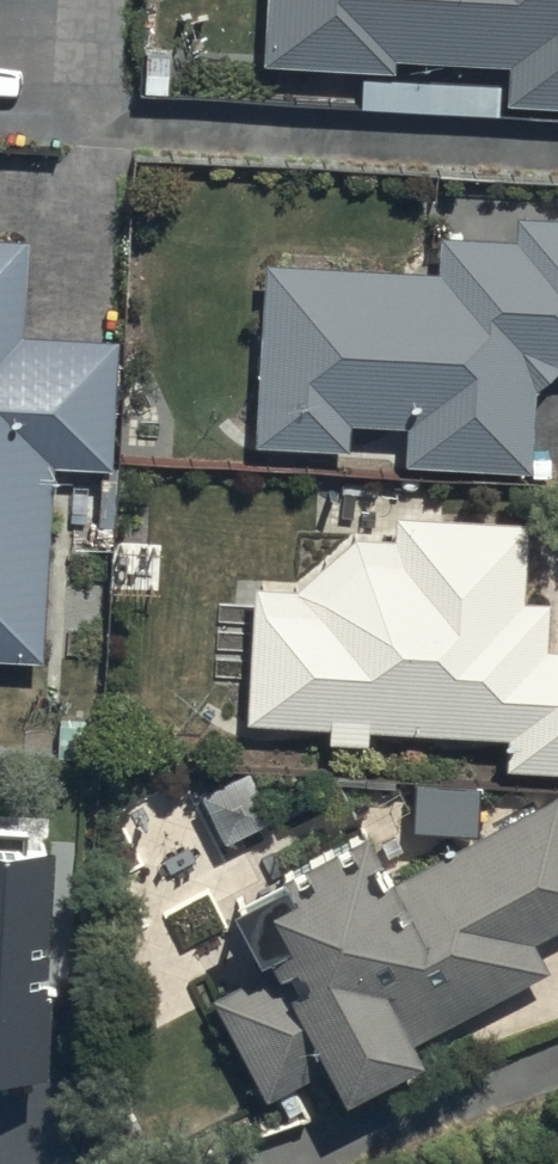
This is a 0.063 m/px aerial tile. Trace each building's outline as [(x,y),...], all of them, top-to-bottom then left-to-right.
[(264,70),(393,77),(394,63),(511,70),(508,112),(557,115),(557,0),(267,0),(264,70)] [(499,88),(360,84),(359,116),(498,120),(499,88)] [(255,451),(349,454),(350,433),(406,435),(404,470),(531,476),(534,400),(557,381),(557,225),(514,223),(513,245),(437,242),(436,281),(263,273),(255,451)] [(0,243),(0,666),(46,668),(53,470),(113,473),(118,346),(24,342),(28,244),(0,243)] [(396,521),(396,545),(350,541),(292,594),(248,591),(241,726),(330,731),(329,749),(370,751),(371,734),(504,741),(503,774),(557,777),(557,657),(545,657),(548,607),(523,606),(527,528),(396,521)] [(254,776),(200,803),(223,849),(277,822),(254,776)] [(412,793),(411,838),(475,839),(476,795),(412,793)] [(211,1007),(265,1110),(327,1078),(347,1116),(423,1076),(410,1051),(547,979),(533,951),(557,938),(557,803),(557,802),(390,889),(369,848),(282,894),(286,903),(235,929),(262,981),(211,1007)] [(44,1068),(50,846),(0,844),(0,1068),(44,1068)]
